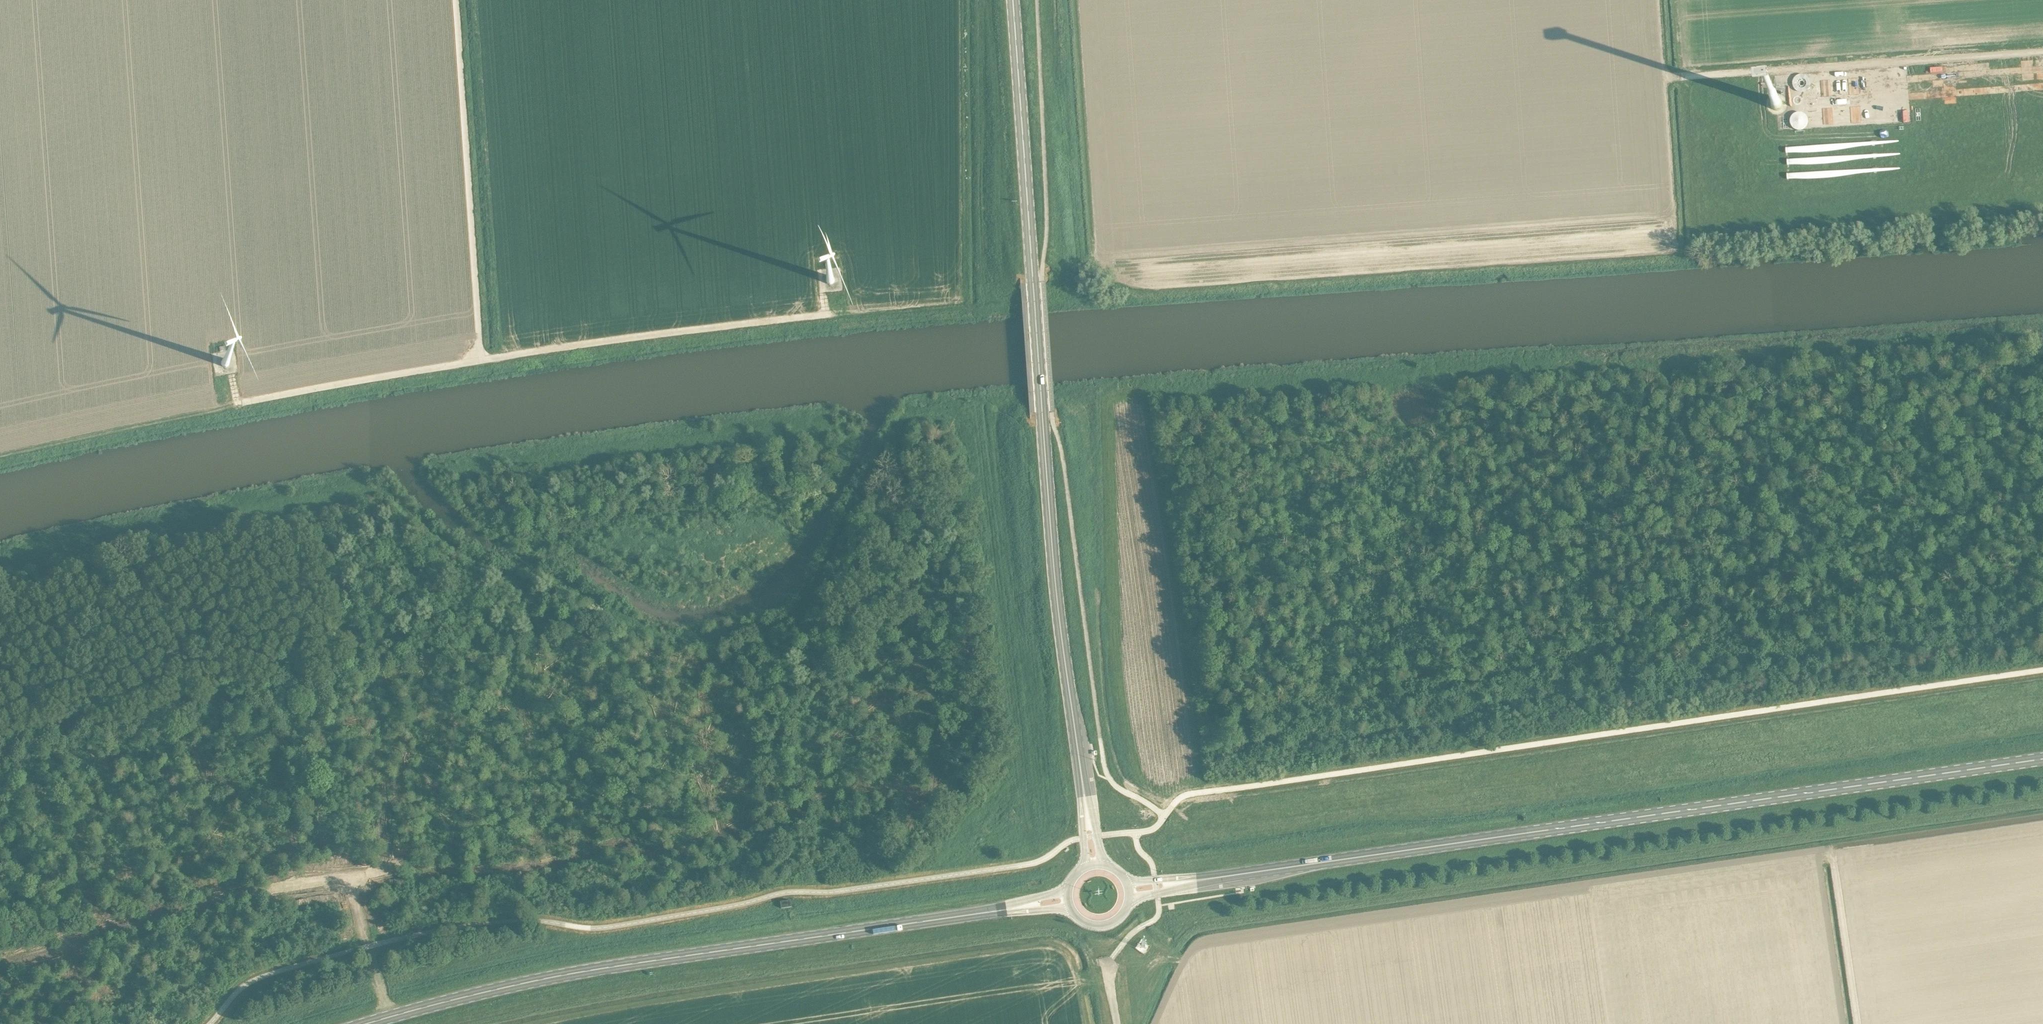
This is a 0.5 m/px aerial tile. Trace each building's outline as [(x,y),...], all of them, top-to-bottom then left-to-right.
[(1769,103),(1769,104),(1769,105),(1770,106),(1770,107),(1770,108),(1771,108),(1771,109),(1772,110),(1773,110),(1774,110),(1775,111),(1776,111),(1777,111),(1778,110),(1779,110),(1780,110),(1780,109),(1781,108),(1782,107),(1782,106),(1782,105),(1783,105),(1783,104),(1783,103),(1782,102),(1782,101),(1781,100),(1780,99),(1780,98),(1779,98),(1778,98),(1777,97),(1776,97),(1775,97),(1774,97),(1774,98),(1773,98),(1772,98),(1771,99),(1771,100),(1770,100),(1770,101),(1770,102),(1769,102),(1769,103)] [(832,277),(831,276),(830,276),(829,276),(828,277),(827,277),(826,278),(826,279),(826,280),(826,281),(826,282),(827,283),(828,284),(829,284),(830,284),(831,284),(832,284),(833,283),(834,282),(834,281),(834,280),(834,279),(834,278),(833,277),(832,277)] [(221,363),(221,364),(221,365),(222,366),(223,367),(224,367),(225,367),(226,367),(227,367),(228,366),(229,365),(229,364),(229,363),(229,362),(229,361),(228,360),(227,359),(226,359),(225,359),(224,359),(223,359),(222,360),(221,361),(221,362),(221,363)]
